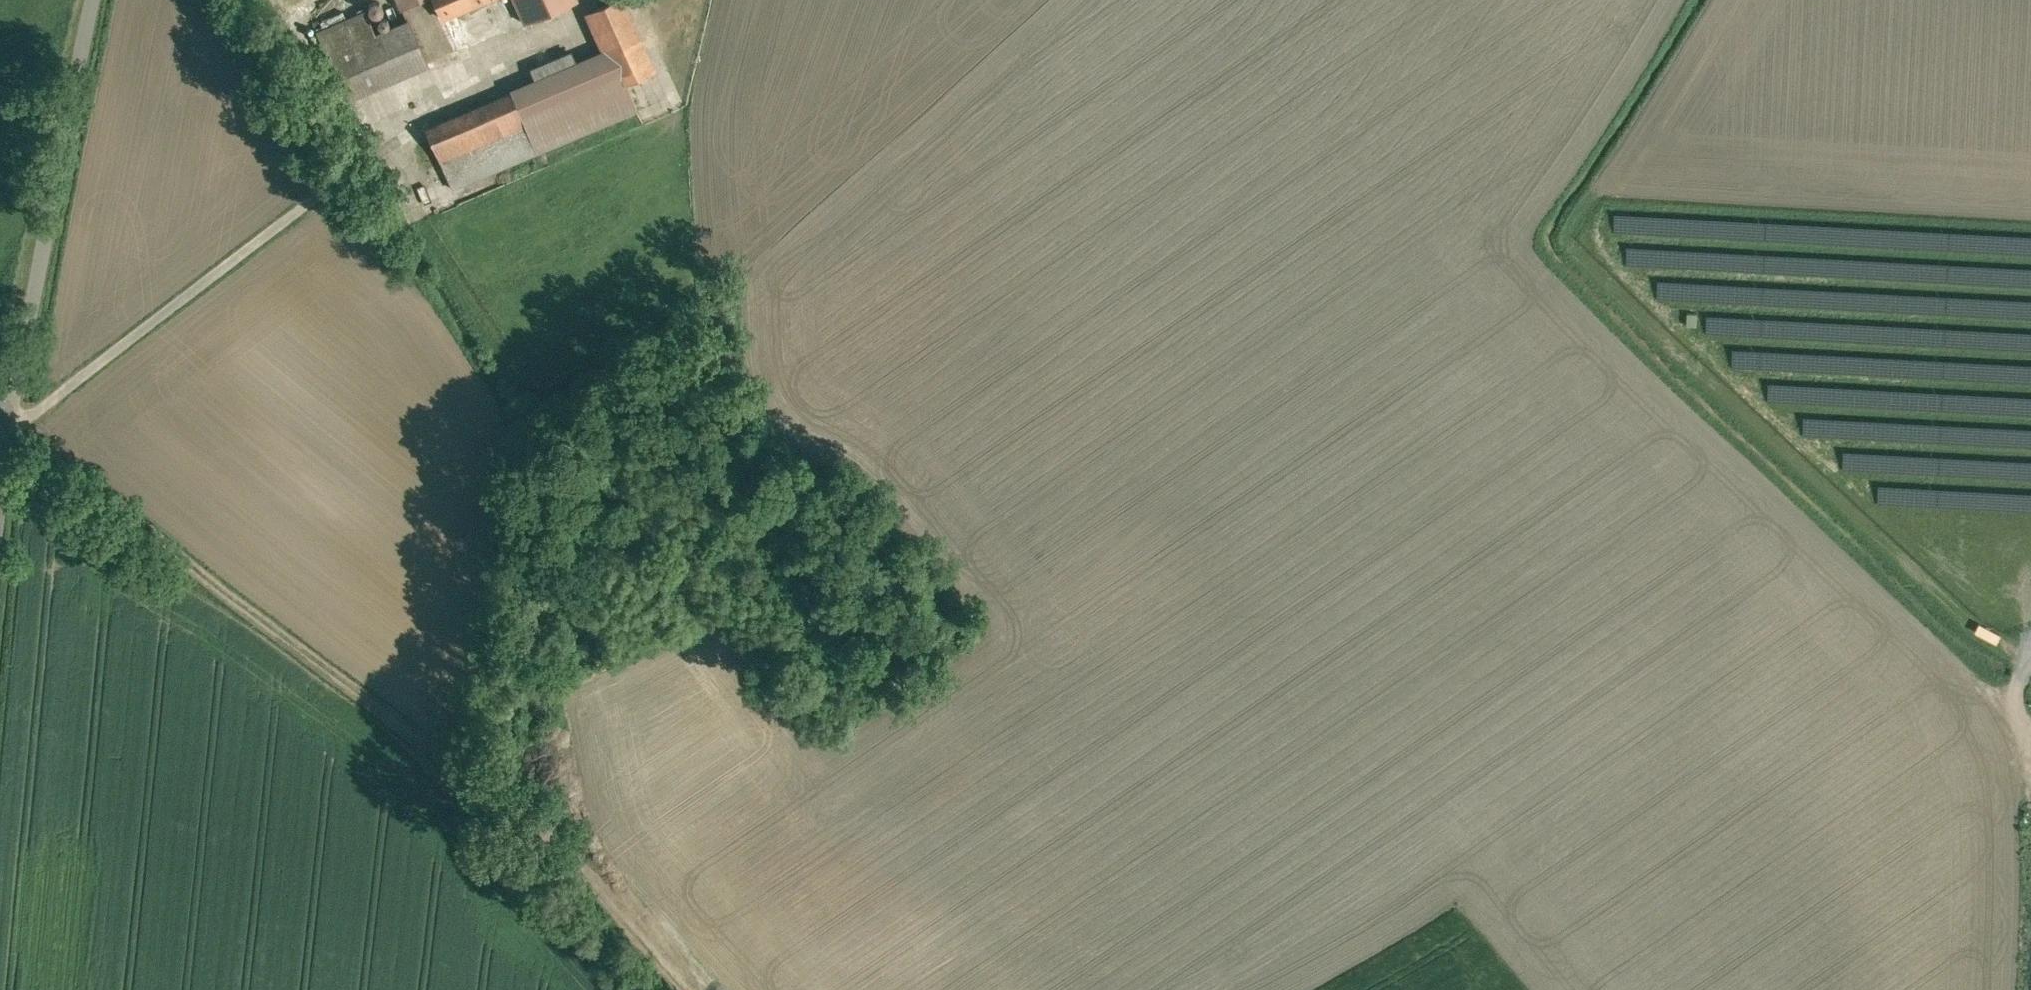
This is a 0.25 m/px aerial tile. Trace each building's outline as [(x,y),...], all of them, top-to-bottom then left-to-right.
[(409,19),(428,63),(472,44),(458,11),(484,0),(401,0),(409,19)] [(527,21),(576,0),(517,0),(527,21)] [(594,9),(612,50),(641,37),(625,0),(614,0),(594,9)] [(377,33),(368,10),(320,31),(349,98),(383,83),(382,83),(428,63),(409,19),(377,33)] [(573,52),(534,69),(539,81),(513,92),(518,102),(540,151),(640,109),(628,83),(657,70),(641,37),(612,50),(578,64),(573,52)] [(518,102),(432,139),(444,163),(454,187),(540,151),(518,102)]
